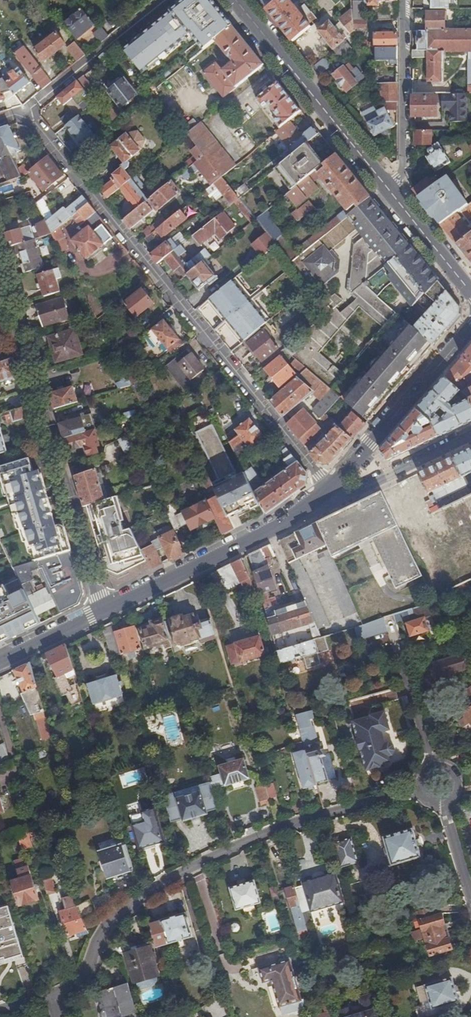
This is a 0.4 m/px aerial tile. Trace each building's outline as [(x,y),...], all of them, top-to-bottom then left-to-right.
[(260,1),(267,9),(279,0),(261,0),(260,1)] [(267,9),(293,41),(311,27),(298,11),(303,6),(298,0),(293,5),(289,0),(279,0),(267,9)] [(362,1),(352,1),(353,18),(363,18),(362,1)] [(317,30),(340,58),(352,48),(344,40),(342,36),(344,35),(347,32),(349,33),(353,30),(353,29),(353,20),(352,9),(338,21),(339,22),(334,27),(329,21),(317,30)] [(83,10),(69,21),(75,29),(72,32),(77,39),(95,25),(83,10)] [(428,31),(445,30),(445,16),(448,15),(447,10),(445,10),(445,11),(428,11),(428,31)] [(307,15),(314,24),(318,20),(311,11),(307,15)] [(233,26),(227,19),(211,32),(216,39),(233,26)] [(367,19),(353,20),(353,29),(367,28),(367,19)] [(177,20),(162,32),(176,51),(192,39),(177,20)] [(75,29),(69,21),(65,24),(72,32),(75,29)] [(107,24),(103,27),(107,32),(111,29),(107,24)] [(216,39),(214,41),(228,58),(230,59),(232,62),(222,70),(216,62),(203,72),(224,98),(264,65),(233,26),(216,39)] [(103,41),(109,37),(102,28),(96,33),(103,41)] [(141,29),(132,36),(141,47),(150,40),(141,29)] [(445,30),(428,31),(417,31),(417,51),(413,50),(413,58),(428,58),(428,82),(442,82),(442,51),(469,51),(469,59),(470,59),(470,29),(445,30)] [(176,51),(162,32),(157,36),(171,55),(176,51)] [(51,34),(45,38),(48,41),(41,46),(35,50),(44,62),(66,45),(58,33),(54,36),(51,34)] [(362,41),(362,47),(375,46),(398,46),(398,34),(376,34),(373,34),(373,43),(366,43),(366,41),(362,41)] [(132,36),(120,45),(133,61),(139,56),(135,52),(141,47),(132,36)] [(78,62),(86,55),(75,42),(68,48),(68,50),(78,62)] [(16,54),(24,47),(22,45),(14,52),(16,54)] [(398,46),(375,46),(376,61),(398,60),(398,46)] [(43,89),(51,83),(24,47),(16,54),(43,89)] [(323,59),(313,67),(319,74),(331,65),(326,60),(323,59)] [(348,63),(334,74),(347,91),(360,80),(352,70),(353,69),(348,63)] [(15,95),(31,83),(20,68),(16,71),(15,71),(10,74),(7,73),(5,75),(2,72),(0,74),(4,80),(15,95)] [(77,80),(84,89),(86,92),(91,87),(82,76),(77,80)] [(124,79),(109,91),(121,107),(136,95),(124,79)] [(23,106),(15,95),(4,80),(0,81),(0,101),(4,100),(9,111),(23,106)] [(77,80),(57,97),(64,105),(64,104),(68,101),(69,101),(84,89),(77,80)] [(270,127),(275,133),(276,132),(281,129),(280,127),(301,110),(278,81),(256,99),(263,106),(267,103),(278,117),(276,119),(276,122),(270,127)] [(155,88),(151,83),(144,89),(148,94),(153,91),(155,88)] [(384,102),(398,102),(398,83),(381,83),(381,102),(384,102)] [(466,93),(450,93),(438,93),(438,96),(413,96),(412,117),(437,117),(437,103),(442,102),(442,109),(451,109),(451,129),(470,129),(470,121),(466,121),(466,93)] [(357,96),(346,104),(349,109),(361,100),(357,96)] [(387,110),(398,110),(398,102),(384,102),(384,108),(385,108),(387,110)] [(394,126),(387,110),(385,108),(384,108),(378,111),(376,107),(363,113),(374,136),(394,126)] [(111,116),(115,121),(126,113),(122,108),(111,116)] [(60,120),(65,126),(78,116),(73,110),(60,120)] [(210,115),(203,122),(208,127),(215,120),(210,115)] [(78,116),(65,126),(82,148),(96,137),(78,116)] [(194,119),(182,128),(187,134),(197,147),(205,155),(222,177),(236,166),(201,122),(198,124),(194,119)] [(279,141),(280,141),(281,142),(283,145),(285,144),(289,148),(286,150),(290,156),(310,140),(319,133),(309,120),(301,127),(305,132),(304,133),(303,137),(290,121),(281,129),(276,132),(281,139),(279,141)] [(0,128),(0,133),(11,154),(13,158),(15,157),(14,154),(21,151),(9,126),(0,128)] [(431,144),(432,130),(415,130),(415,144),(431,144)] [(101,190),(107,198),(120,188),(131,179),(125,171),(129,167),(129,163),(127,161),(140,151),(140,150),(141,148),(144,141),(137,132),(131,133),(128,135),(126,134),(110,146),(125,164),(122,166),(122,167),(113,174),(114,176),(116,178),(113,180),(106,185),(104,183),(99,187),(101,189),(101,190)] [(275,133),(271,136),(277,143),(280,141),(279,141),(281,139),(276,132),(275,133)] [(1,159),(11,154),(0,133),(0,156),(1,159)] [(328,143),(319,133),(310,140),(316,146),(306,155),(308,158),(328,143)] [(290,156),(281,164),(298,185),(317,170),(324,164),(337,154),(328,143),(308,158),(306,155),(316,146),(310,140),(290,156)] [(283,145),(281,142),(278,145),(284,152),(286,150),(289,148),(285,144),(283,145)] [(427,156),(427,157),(436,172),(451,162),(439,142),(433,145),(432,148),(431,148),(429,150),(429,151),(427,153),(426,155),(427,156)] [(205,155),(197,147),(191,152),(194,156),(198,161),(205,155)] [(1,159),(0,160),(0,168),(3,167),(6,174),(9,181),(22,177),(18,169),(13,158),(11,154),(1,159)] [(317,170),(298,185),(285,196),(287,197),(288,196),(297,206),(319,188),(313,182),(320,176),(325,182),(326,181),(329,185),(328,186),(338,199),(340,198),(344,202),(342,203),(347,209),(308,239),(312,245),(320,238),(349,215),(351,214),(347,210),(355,204),(358,208),(369,200),(371,197),(337,154),(324,164),(326,167),(319,172),(317,170)] [(214,183),(222,177),(205,155),(198,161),(189,168),(192,172),(201,166),(214,183)] [(63,176),(48,156),(33,169),(28,172),(44,192),(63,176)] [(198,161),(194,156),(185,163),(189,168),(198,161)] [(18,169),(22,177),(28,172),(33,169),(28,162),(18,169)] [(192,172),(189,168),(182,174),(185,178),(192,172)] [(469,204),(448,175),(440,182),(419,197),(441,225),(457,214),(461,211),(469,204)] [(120,188),(137,210),(146,203),(149,200),(155,195),(153,194),(147,199),(141,191),(145,187),(135,176),(131,179),(120,188)] [(234,191),(222,177),(214,183),(202,192),(206,196),(208,195),(210,198),(213,195),(216,200),(224,195),(231,204),(234,202),(239,198),(234,191)] [(419,197),(440,182),(436,177),(431,181),(428,177),(412,189),(419,197)] [(155,195),(149,200),(157,211),(180,192),(172,182),(155,195)] [(244,183),(234,191),(239,198),(249,189),(244,183)] [(59,186),(38,202),(43,209),(64,193),(59,186)] [(89,204),(84,197),(74,205),(67,211),(65,208),(46,223),(52,234),(56,231),(60,227),(72,218),(89,204)] [(384,213),(371,197),(369,200),(378,210),(358,227),(356,228),(360,232),(363,236),(384,219),(402,241),(408,243),(384,213)] [(378,210),(369,200),(358,208),(351,214),(349,215),(358,227),(378,210)] [(297,210),(293,213),(299,221),(315,208),(309,201),(298,210),(297,210)] [(67,211),(74,205),(71,202),(65,208),(67,211)] [(256,219),(242,202),(237,205),(251,223),(256,219)] [(137,210),(123,221),(130,230),(152,211),(146,203),(137,210)] [(469,204),(461,211),(467,218),(470,216),(470,203),(469,204)] [(96,213),(89,204),(72,218),(78,227),(88,219),(96,213)] [(351,214),(358,208),(355,204),(347,210),(351,214)] [(149,235),(146,238),(151,245),(162,237),(163,238),(186,219),(180,211),(166,222),(149,235)] [(267,211),(256,219),(269,234),(274,241),(281,236),(272,224),(275,221),(267,211)] [(100,217),(96,213),(88,219),(92,224),(96,221),(96,220),(100,217)] [(470,233),(470,231),(457,214),(441,225),(457,244),(470,233)] [(105,223),(100,217),(96,220),(96,221),(101,226),(102,226),(105,223)] [(216,219),(215,217),(207,223),(193,235),(200,244),(215,232),(221,239),(228,233),(219,222),(222,220),(219,217),(216,219)] [(146,231),(149,235),(166,222),(163,218),(146,231)] [(411,246),(408,243),(402,241),(384,219),(363,236),(354,244),(349,290),(358,297),(376,312),(385,302),(378,296),(364,284),(411,246)] [(34,231),(33,232),(34,239),(52,234),(46,223),(46,222),(33,227),(34,231)] [(31,226),(21,229),(23,235),(33,232),(31,226)] [(102,226),(101,226),(94,232),(89,226),(72,241),(87,259),(112,239),(102,226)] [(66,238),(60,227),(56,231),(52,234),(62,253),(69,249),(66,244),(67,243),(65,238),(66,238)] [(21,229),(3,235),(6,248),(16,245),(34,239),(33,232),(23,235),(21,229)] [(165,257),(180,245),(187,240),(180,231),(171,239),(171,238),(150,255),(157,263),(165,257)] [(285,232),(281,236),(274,241),(277,244),(291,262),(302,253),(285,232)] [(457,244),(470,261),(470,233),(457,244)] [(274,241),(269,234),(254,246),(259,253),(274,241)] [(312,245),(303,252),(302,253),(291,262),(289,263),(292,267),(309,287),(312,290),(335,271),(333,269),(334,261),(336,259),(330,251),(320,238),(312,245)] [(34,239),(16,245),(19,254),(22,253),(28,272),(43,268),(37,249),(38,248),(38,247),(37,247),(34,239)] [(312,245),(308,239),(299,247),(303,252),(312,245)] [(277,244),(274,241),(259,253),(262,257),(277,244)] [(204,261),(211,256),(205,250),(187,265),(182,260),(188,256),(185,253),(187,252),(180,245),(165,257),(175,270),(177,268),(184,278),(187,275),(204,261)] [(428,267),(411,246),(364,284),(378,296),(385,287),(392,281),(405,297),(427,279),(428,267)] [(332,249),(330,251),(336,259),(334,261),(333,269),(335,271),(312,290),(314,293),(340,272),(341,259),(332,249)] [(219,279),(204,261),(187,275),(193,282),(192,282),(199,290),(208,283),(210,285),(219,279)] [(435,275),(428,267),(427,279),(405,297),(407,299),(413,307),(416,304),(412,299),(438,279),(435,275)] [(45,297),(61,292),(56,279),(61,277),(58,268),(38,275),(45,297)] [(447,290),(438,279),(412,299),(416,304),(418,301),(429,311),(447,290)] [(247,298),(232,281),(208,300),(222,318),(247,298)] [(143,290),(125,304),(136,317),(154,304),(143,290)] [(312,352),(344,315),(341,312),(336,306),(330,298),(332,296),(327,290),(321,295),(320,293),(317,296),(322,303),(330,312),(325,316),(286,347),(348,399),(346,402),(368,421),(370,418),(371,411),(395,384),(365,357),(344,381),(326,365),(312,352)] [(460,307),(447,290),(429,311),(414,328),(434,344),(460,314),(460,307)] [(336,306),(344,299),(335,293),(332,296),(330,298),(336,306)] [(365,357),(395,384),(371,411),(370,418),(400,383),(432,347),(426,348),(401,375),(371,350),(401,315),(394,310),(385,302),(376,312),(358,297),(347,307),(341,312),(344,315),(312,352),(326,365),(344,381),(365,357)] [(44,313),(48,325),(70,319),(64,298),(37,306),(39,314),(44,313)] [(249,301),(247,298),(222,318),(225,321),(249,301)] [(267,322),(249,301),(225,321),(243,343),(245,341),(261,328),(267,322)] [(330,312),(322,303),(318,307),(325,316),(330,312)] [(43,327),(48,325),(44,313),(39,314),(43,327)] [(401,315),(371,350),(401,375),(426,348),(432,347),(434,344),(414,328),(401,315)] [(172,354),(184,344),(164,320),(147,334),(157,347),(163,342),(172,354)] [(136,325),(126,332),(131,339),(141,331),(136,325)] [(278,349),(261,328),(245,341),(262,361),(278,349)] [(75,330),(49,338),(57,362),(82,355),(75,330)] [(10,345),(0,348),(0,363),(14,358),(10,345)] [(445,377),(463,392),(470,385),(470,383),(470,346),(445,377)] [(184,353),(166,367),(185,391),(204,376),(202,373),(204,371),(191,354),(187,357),(184,353)] [(281,356),(266,369),(280,387),(296,374),(281,356)] [(0,363),(0,383),(20,377),(14,358),(0,363)] [(323,382),(307,369),(271,401),(284,416),(298,404),(313,393),(323,382)] [(134,371),(127,375),(132,386),(137,382),(139,380),(134,371)] [(434,426),(439,436),(470,420),(470,402),(470,399),(463,392),(445,377),(417,409),(432,422),(432,423),(434,426)] [(137,382),(132,386),(139,398),(145,395),(137,382)] [(325,415),(340,397),(323,382),(313,393),(321,400),(313,409),(322,419),(334,429),(326,439),(322,431),(322,429),(304,409),(288,422),(287,424),(318,463),(329,464),(341,451),(353,438),(337,426),(331,420),(331,421),(325,415)] [(73,387),(50,394),(55,409),(78,402),(73,387)] [(32,417),(29,406),(3,414),(4,419),(7,418),(8,424),(32,417)] [(179,417),(175,408),(156,413),(159,422),(179,417)] [(434,426),(425,430),(424,427),(432,423),(432,422),(417,409),(381,451),(389,460),(439,436),(434,426)] [(126,421),(137,418),(135,411),(124,414),(126,421)] [(353,438),(366,423),(352,412),(342,425),(339,423),(337,426),(353,438)] [(70,421),(59,424),(63,439),(96,429),(92,414),(85,416),(85,413),(69,418),(70,421)] [(235,429),(227,435),(238,458),(252,447),(264,437),(250,419),(235,430),(235,429)] [(133,436),(126,421),(122,422),(129,437),(133,436)] [(212,484),(213,486),(218,496),(228,518),(237,513),(242,511),(245,517),(249,519),(251,521),(266,514),(249,480),(241,484),(237,477),(212,426),(197,433),(220,480),(222,484),(218,485),(217,482),(212,484)] [(8,452),(2,428),(0,428),(0,454),(8,452)] [(96,429),(63,439),(68,452),(99,443),(96,429)] [(142,453),(133,436),(129,437),(119,441),(128,458),(142,453)] [(269,443),(264,437),(252,447),(256,453),(269,443)] [(292,455),(281,442),(272,449),(276,456),(280,453),(282,455),(280,457),(284,462),(285,460),(292,455)] [(454,456),(467,485),(470,484),(470,448),(454,456)] [(292,455),(285,460),(290,468),(298,463),(292,455)] [(453,493),(457,501),(470,494),(467,485),(454,456),(419,473),(421,477),(428,493),(433,490),(435,494),(430,497),(432,499),(433,502),(453,493)] [(252,468),(245,472),(245,473),(249,480),(266,514),(307,485),(308,475),(298,463),(290,468),(265,487),(252,468)] [(36,509),(23,464),(0,472),(0,491),(3,504),(0,505),(0,511),(2,519),(7,517),(36,509)] [(84,507),(87,506),(106,500),(97,469),(75,476),(84,507)] [(249,480),(245,473),(237,477),(241,484),(249,480)] [(408,522),(431,511),(427,501),(432,499),(430,497),(428,493),(421,477),(419,473),(418,473),(420,477),(415,480),(413,476),(391,486),(395,496),(408,522)] [(212,484),(208,476),(202,479),(207,489),(213,486),(212,484)] [(151,478),(142,481),(144,488),(154,485),(151,478)] [(415,579),(423,576),(399,527),(386,500),(382,491),(317,522),(327,544),(329,549),(331,553),(333,557),(372,538),(396,588),(410,582),(408,577),(412,575),(413,576),(414,576),(415,579)] [(453,587),(462,583),(470,579),(470,557),(469,558),(457,534),(456,533),(453,533),(450,526),(470,516),(470,494),(457,501),(432,513),(443,538),(432,543),(452,587),(453,587)] [(386,500),(399,527),(408,522),(395,496),(386,500)] [(147,561),(141,548),(132,530),(124,532),(114,498),(106,500),(87,506),(105,567),(120,574),(147,561)] [(34,517),(19,521),(25,540),(51,532),(46,514),(45,514),(44,511),(33,515),(34,517)] [(243,525),(251,521),(249,519),(245,517),(242,511),(237,513),(243,525)] [(327,544),(317,522),(279,540),(289,562),(327,544)] [(60,536),(43,541),(47,555),(64,549),(60,536)] [(275,555),(270,544),(249,554),(256,576),(265,608),(276,604),(274,595),(269,597),(267,590),(276,588),(273,580),(267,564),(270,563),(268,559),(275,555)] [(321,558),(331,553),(329,549),(319,553),(321,558)] [(71,551),(39,561),(36,561),(39,568),(48,587),(57,605),(61,614),(80,605),(84,593),(83,588),(80,589),(78,580),(80,579),(71,551)] [(345,616),(357,610),(333,557),(331,553),(321,558),(319,559),(329,581),(345,616)] [(250,578),(241,558),(217,570),(227,589),(241,583),(245,590),(255,593),(250,578)] [(39,568),(36,561),(14,568),(20,579),(37,615),(54,607),(49,595),(48,595),(45,589),(43,584),(36,588),(38,592),(34,594),(34,592),(35,591),(30,582),(34,580),(31,572),(39,568)] [(303,566),(293,571),(306,601),(318,628),(329,623),(307,571),(305,572),(303,566)] [(20,579),(0,589),(0,644),(9,640),(42,623),(37,615),(20,579)] [(453,587),(456,594),(466,591),(462,583),(453,587)] [(48,587),(45,589),(48,595),(49,595),(54,607),(57,605),(48,587)] [(277,650),(321,636),(318,628),(306,601),(275,611),(275,610),(267,613),(277,650)] [(425,618),(432,616),(428,603),(392,614),(396,626),(400,624),(399,622),(409,618),(409,616),(414,613),(417,620),(407,623),(411,636),(429,630),(425,618)] [(216,637),(210,619),(195,623),(193,615),(183,618),(183,616),(179,614),(172,617),(171,619),(164,622),(168,636),(173,635),(176,644),(183,642),(183,644),(191,642),(190,640),(200,637),(201,642),(216,637)] [(387,630),(383,617),(362,624),(354,626),(358,639),(387,630)] [(164,622),(163,619),(152,622),(153,626),(141,630),(146,647),(155,645),(156,647),(159,647),(159,645),(159,644),(164,643),(166,649),(171,647),(168,636),(164,622)] [(115,632),(112,621),(103,626),(112,656),(121,653),(115,632)] [(141,648),(135,626),(115,632),(121,653),(121,654),(129,652),(135,650),(141,648)] [(227,646),(232,664),(265,654),(260,636),(227,646)] [(328,648),(324,636),(321,636),(277,650),(281,663),(304,656),(303,656),(304,655),(308,667),(322,663),(319,651),(328,648)] [(83,700),(66,644),(47,653),(58,676),(54,678),(63,696),(66,694),(71,706),(83,700)] [(137,657),(135,650),(129,652),(131,659),(137,657)] [(433,662),(441,690),(455,686),(452,674),(470,668),(470,660),(469,652),(433,662)] [(46,717),(30,662),(13,670),(24,693),(21,694),(24,702),(28,701),(31,714),(35,713),(36,720),(38,719),(46,717)] [(237,673),(232,674),(235,687),(239,686),(237,679),(240,677),(238,674),(237,673)] [(116,675),(87,684),(94,706),(123,698),(119,685),(122,684),(121,681),(118,682),(116,675)] [(466,716),(459,721),(463,727),(470,723),(470,724),(470,685),(456,695),(465,709),(469,714),(466,716)] [(235,687),(240,701),(243,700),(239,686),(235,687)] [(165,705),(180,700),(179,695),(164,699),(165,705)] [(303,701),(293,704),(296,714),(306,712),(303,701)] [(139,712),(140,718),(150,715),(149,709),(139,712)] [(313,718),(311,710),(306,712),(296,714),(304,741),(306,748),(306,750),(317,783),(327,780),(321,755),(323,754),(320,743),(318,744),(313,725),(312,726),(310,719),(313,718)] [(370,716),(352,722),(358,739),(357,739),(360,750),(361,750),(367,771),(386,765),(386,763),(391,761),(389,756),(393,754),(396,750),(394,745),(390,742),(382,744),(378,733),(390,729),(384,711),(370,715),(370,716)] [(48,724),(46,717),(38,719),(43,739),(49,737),(47,729),(46,729),(45,726),(48,724)] [(209,741),(200,744),(203,753),(211,750),(209,741)] [(306,748),(304,741),(294,744),(296,751),(306,748)] [(10,762),(6,747),(0,748),(0,764),(10,762)] [(316,790),(319,790),(317,783),(306,750),(296,753),(294,753),(304,788),(314,785),(316,790)] [(40,757),(46,762),(50,755),(44,751),(41,752),(40,754),(40,757)] [(329,753),(323,754),(321,755),(327,780),(336,778),(329,753)] [(210,777),(213,789),(226,785),(226,786),(250,779),(244,759),(220,766),(222,773),(210,777)] [(339,796),(340,780),(329,780),(329,783),(322,783),(321,795),(339,796)] [(163,795),(171,821),(183,818),(183,821),(207,814),(207,811),(218,807),(210,782),(199,785),(200,791),(177,798),(176,792),(163,795)] [(273,783),(265,785),(269,798),(277,796),(273,783)] [(261,804),(270,802),(269,798),(265,785),(256,788),(261,804)] [(138,833),(142,846),(164,840),(154,808),(130,815),(136,833),(138,833)] [(39,828),(27,831),(29,839),(42,834),(39,828)] [(413,829),(384,838),(392,865),(421,857),(413,829)] [(27,831),(17,834),(22,849),(32,846),(29,839),(27,831)] [(351,838),(334,843),(340,867),(341,867),(358,861),(351,838)] [(109,876),(133,868),(125,844),(101,852),(109,876)] [(25,857),(14,861),(19,879),(12,881),(20,905),(39,899),(25,857)] [(304,885),(295,888),(306,925),(313,923),(310,912),(343,901),(342,896),(343,896),(341,890),(340,890),(335,873),(304,883),(304,885)] [(42,881),(46,896),(55,893),(51,879),(42,881)] [(255,880),(231,887),(237,909),(261,902),(255,880)] [(295,888),(295,886),(286,889),(301,938),(309,935),(308,932),(306,925),(295,888)] [(67,935),(77,932),(87,929),(82,920),(76,906),(71,896),(62,899),(65,910),(60,912),(67,935)] [(76,906),(82,920),(95,913),(89,900),(76,906)] [(13,956),(23,954),(8,906),(0,908),(0,958),(4,957),(4,958),(13,956)] [(439,911),(437,906),(417,912),(419,917),(439,911)] [(268,934),(280,933),(277,910),(265,912),(268,934)] [(440,914),(439,911),(419,917),(420,920),(422,929),(413,932),(415,941),(425,938),(447,931),(442,914),(440,914)] [(150,924),(157,947),(175,942),(179,941),(193,936),(186,913),(150,924)] [(320,927),(323,936),(340,930),(337,921),(320,927)] [(452,949),(447,931),(425,938),(431,955),(452,949)] [(136,983),(139,990),(156,985),(158,983),(159,981),(159,979),(158,976),(148,943),(137,947),(138,950),(126,954),(135,983),(136,983)] [(271,980),(279,1007),(300,1000),(289,960),(259,969),(263,983),(271,980)] [(452,977),(416,988),(421,1002),(430,1000),(433,1009),(459,1001),(452,977)] [(137,1012),(128,984),(99,993),(104,1010),(102,1012),(101,1015),(101,1016),(120,1016),(137,1012)] [(325,1010),(331,1009),(326,993),(323,984),(318,986),(325,1010)] [(341,1016),(376,1016),(376,1015),(377,1015),(371,994),(366,995),(361,1004),(364,1013),(353,1016),(351,1007),(339,1011),(341,1016)]
